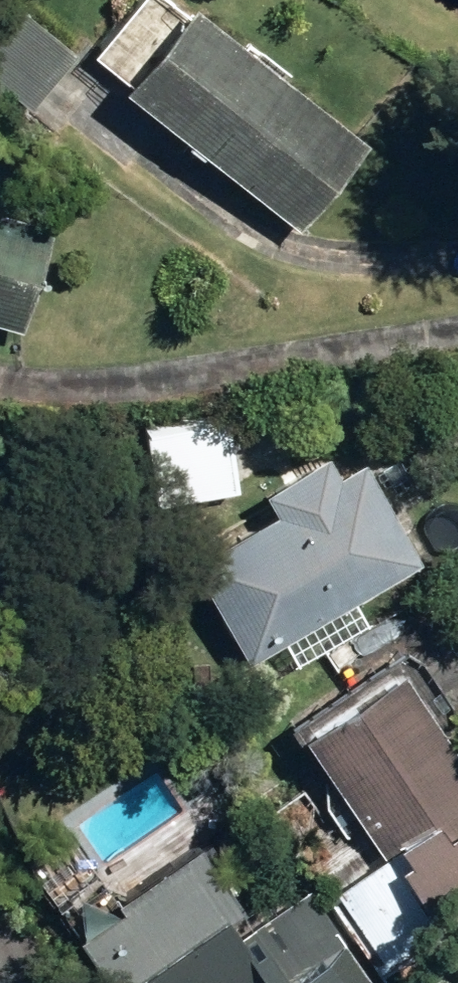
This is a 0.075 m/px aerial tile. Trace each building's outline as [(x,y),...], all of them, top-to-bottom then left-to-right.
[(297,227),(369,140),(200,0),(186,0),(120,79),(297,227)] [(31,106),(77,52),(24,7),(0,35),(0,79),(31,106)] [(22,326),(54,220),(0,204),(0,319),(22,326)] [(147,425),(155,496),(237,487),(229,416),(147,425)] [(283,636),(298,662),(365,625),(350,598),(426,555),(365,446),(334,465),(328,454),(267,489),(278,508),(194,556),(250,654),(283,636)] [(382,973),(447,928),(441,918),(457,906),(457,751),(398,664),(303,731),(387,853),(327,895),(382,973)] [(112,982),(375,982),(347,941),(294,979),(259,928),(251,935),(189,844),(116,895),(120,903),(77,932),(112,982)] [(35,872),(54,898),(67,889),(49,864),(35,872)]
